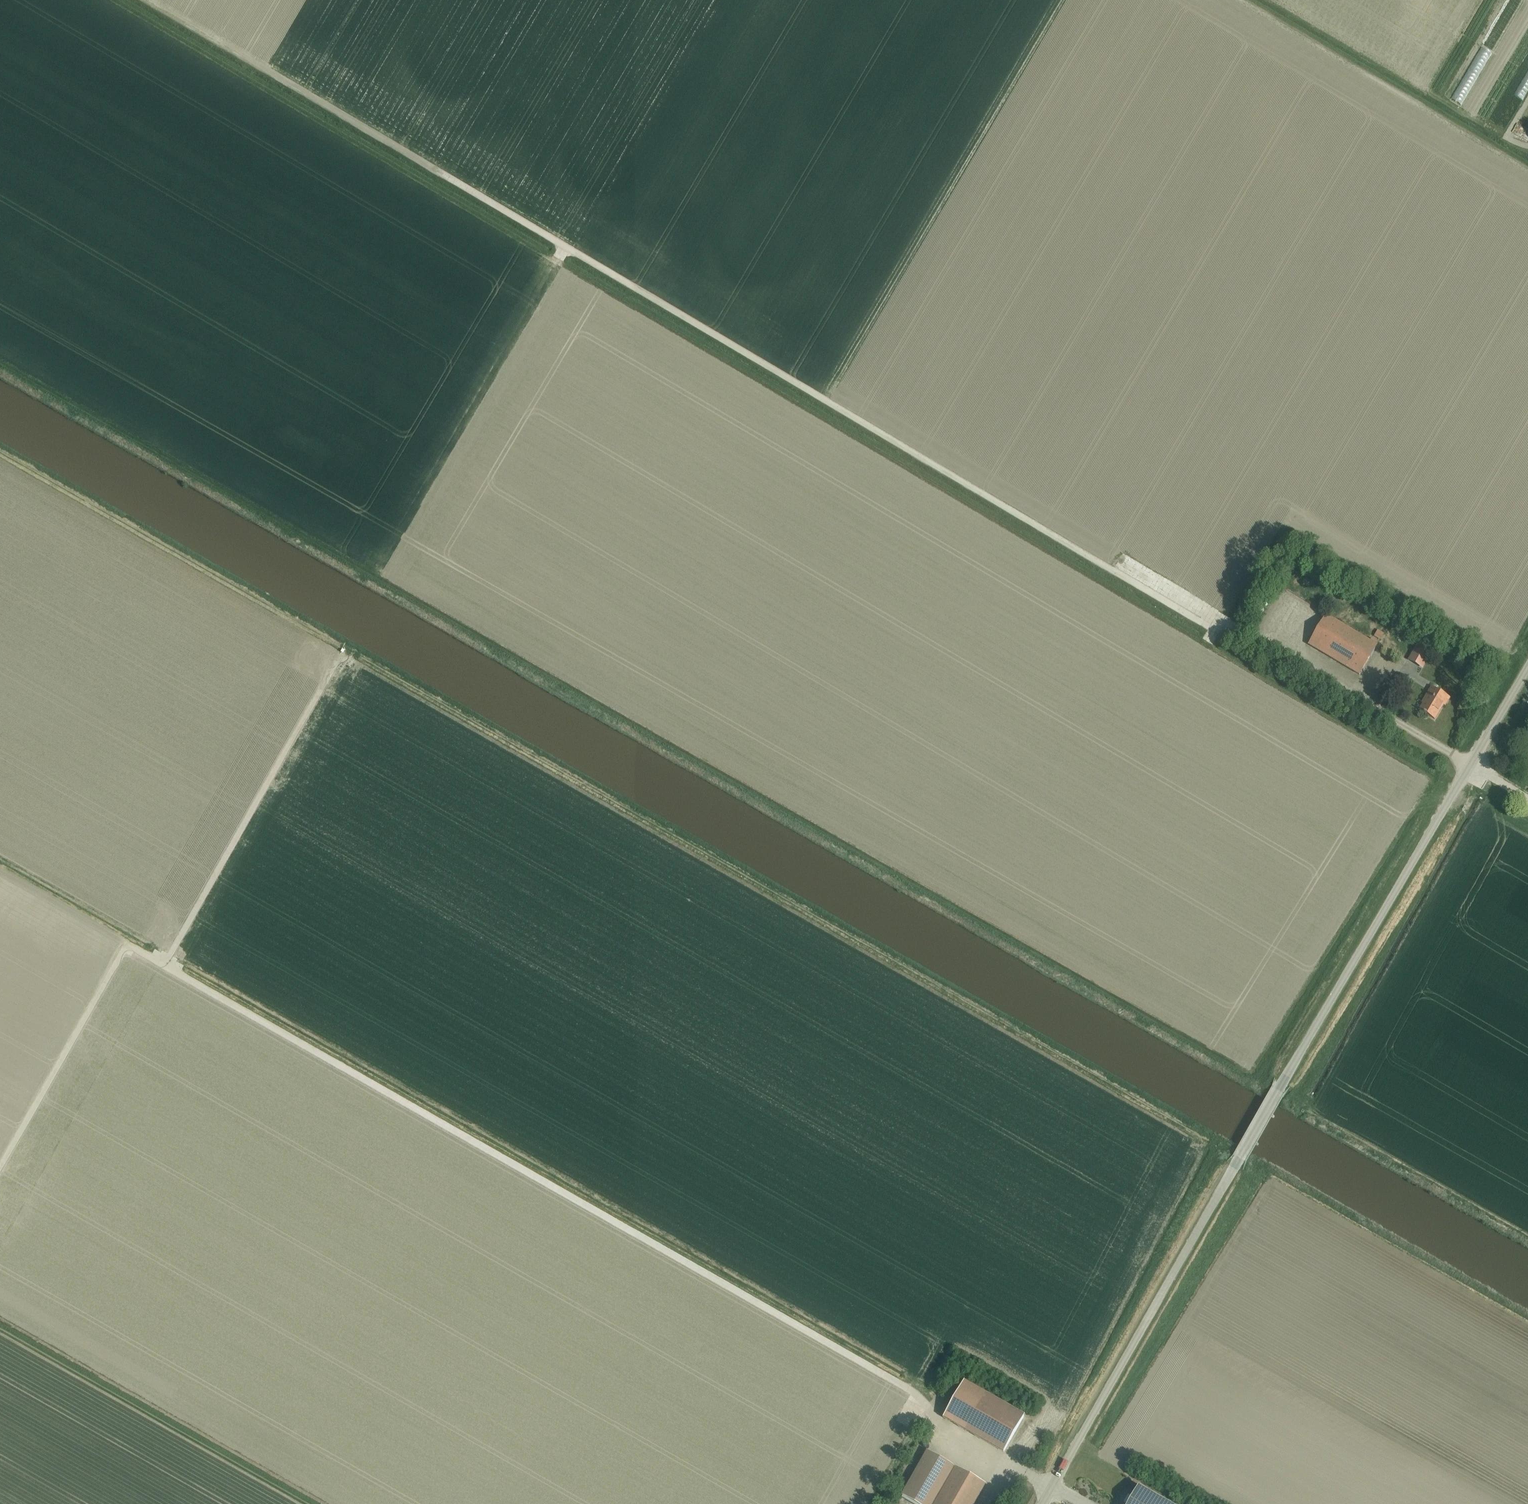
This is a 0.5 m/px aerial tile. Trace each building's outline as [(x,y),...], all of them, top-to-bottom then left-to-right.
[(1359,674),(1377,645),(1326,615),(1309,644),(1359,674)] [(1438,648),(1428,642),(1421,652),(1431,659),(1438,648)] [(1445,706),(1449,698),(1433,687),(1423,702),(1424,704),(1420,710),(1434,719),(1443,705),(1445,706)] [(1024,1416),(964,1382),(943,1418),(1003,1452),(1024,1416)] [(955,1467),(927,1450),(901,1495),(917,1503),(934,1503),(955,1467)] [(985,1484),(955,1467),(934,1503),(973,1503),(985,1484)] [(1134,1487),(1124,1503),(1165,1503),(1134,1487)]
